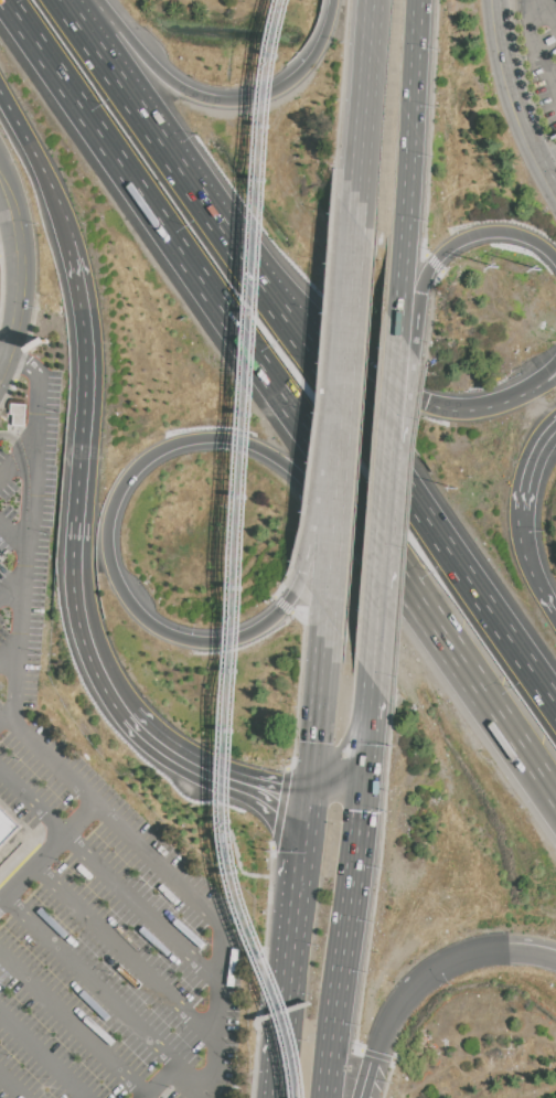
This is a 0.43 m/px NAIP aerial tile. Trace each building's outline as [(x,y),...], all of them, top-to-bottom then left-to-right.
[(25,427),(26,404),(12,403),(10,426),(25,427)] [(22,829),(0,807),(0,851),(22,829)]
